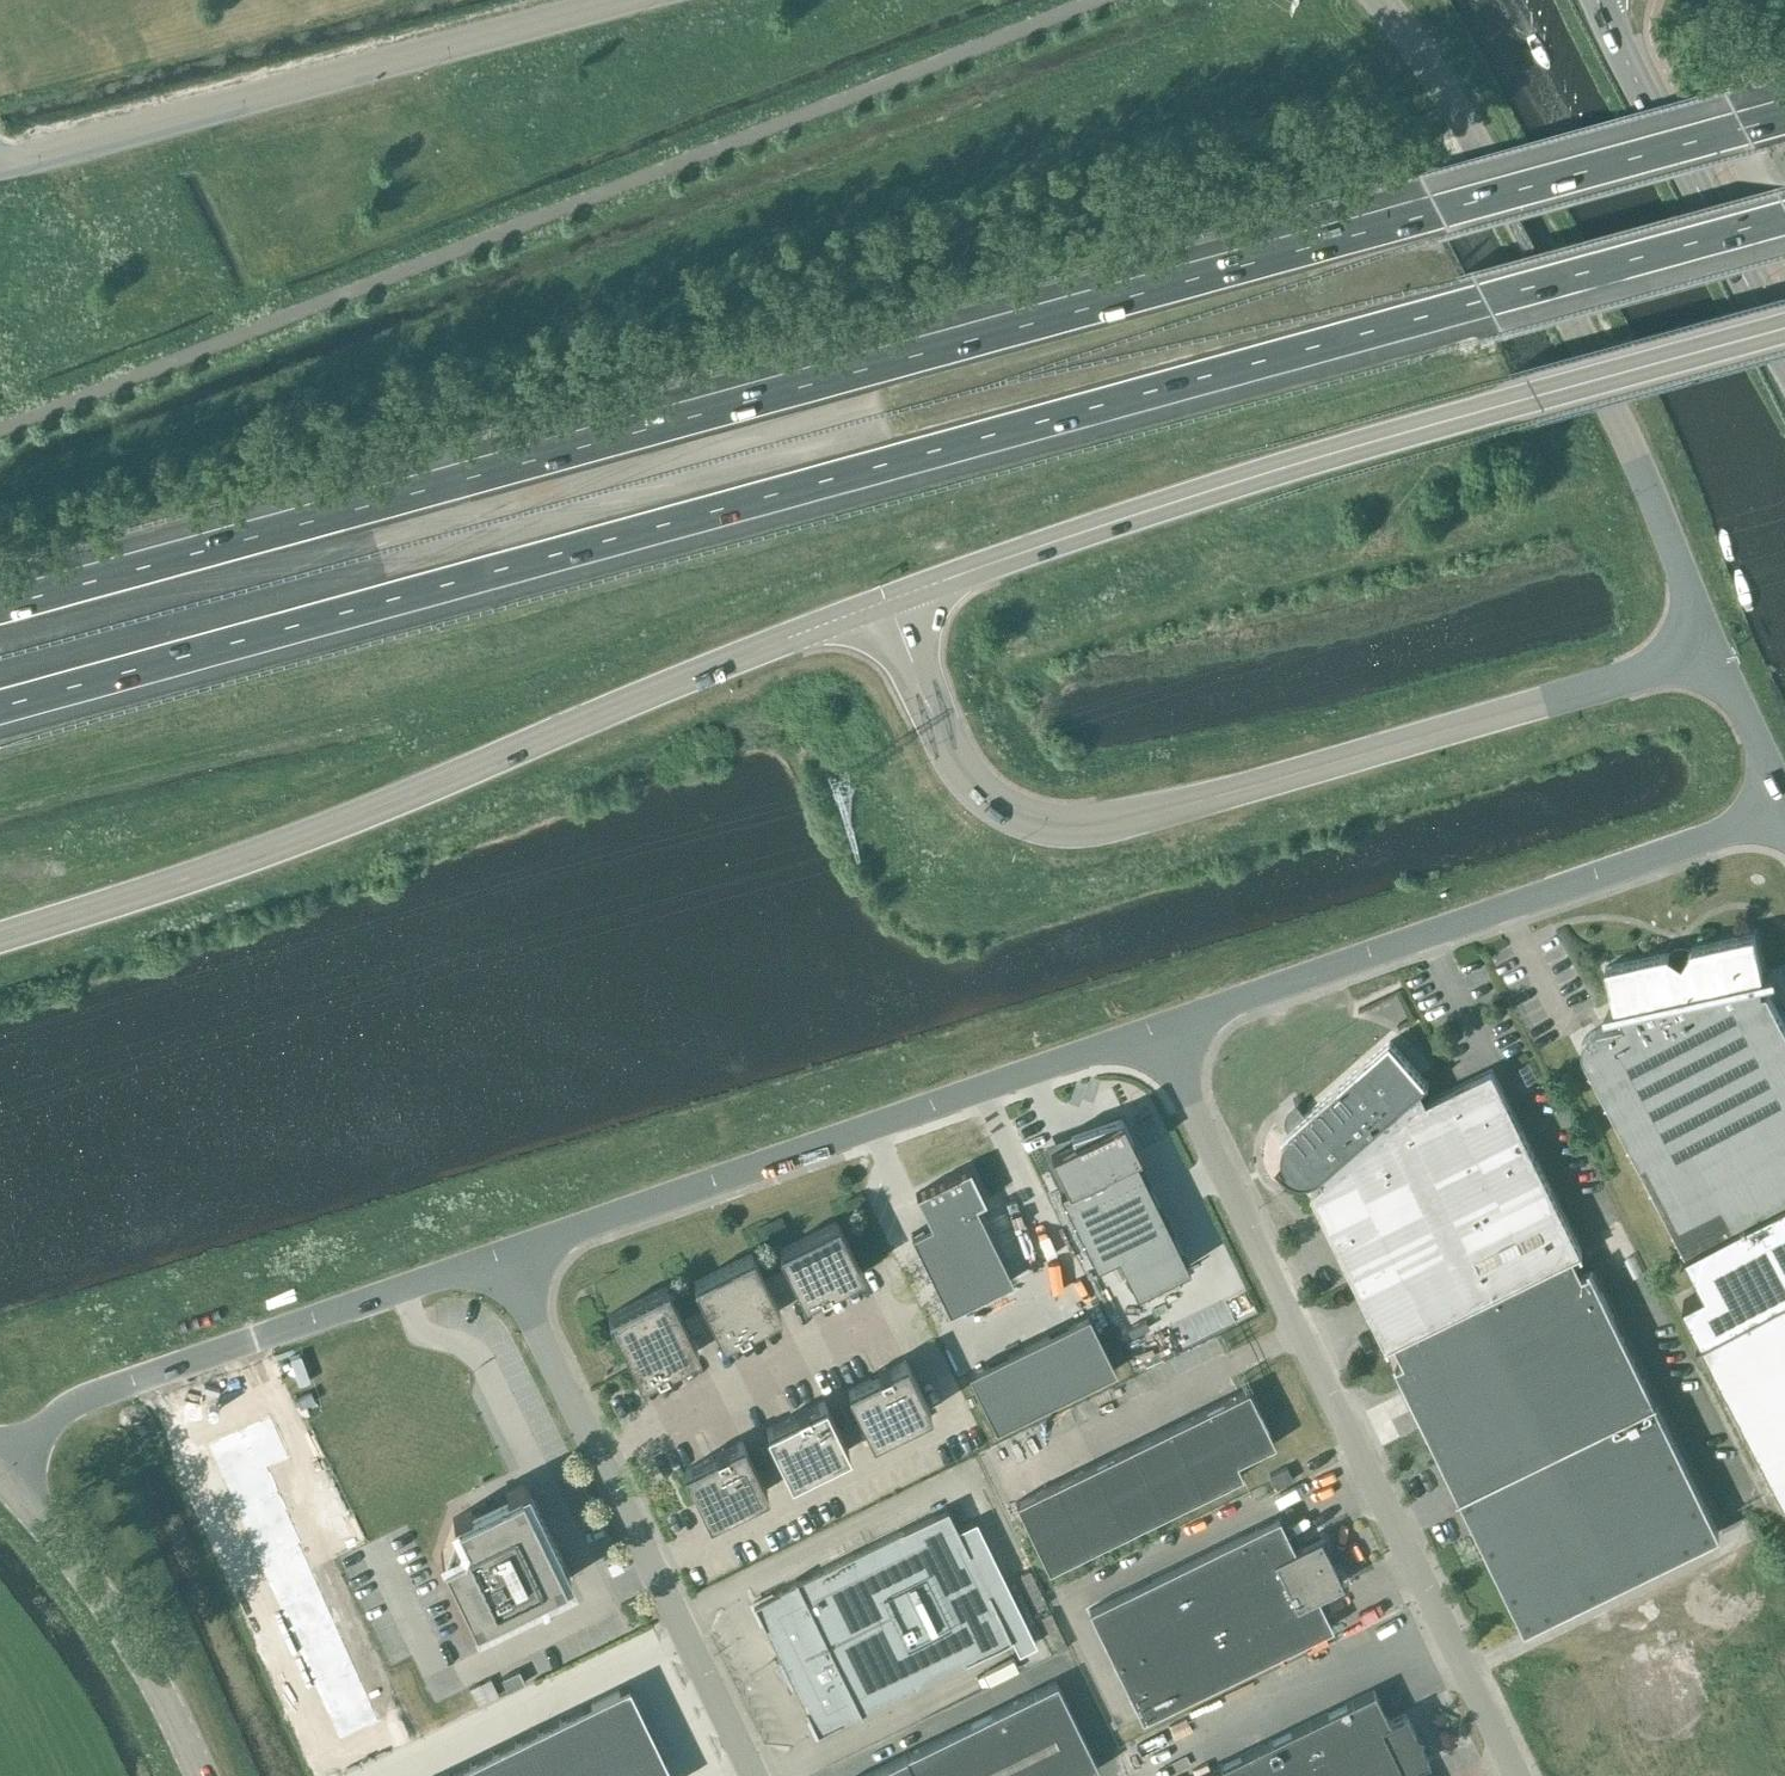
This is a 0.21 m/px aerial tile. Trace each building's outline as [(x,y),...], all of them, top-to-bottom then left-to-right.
[(1582,1048),(1584,1056),(1688,1254),(1706,1288),(1683,1300),(1688,1308),(1707,1345),(1784,1304),(1784,1025),(1767,990),(1761,992),(1759,982),(1771,980),(1770,975),(1763,976),(1753,934),(1692,947),(1682,962),(1667,952),(1605,966),(1615,1009),(1607,1011),(1608,1016),(1621,1013),(1623,1022),(1591,1029),(1586,1034),(1583,1040),(1582,1048)] [(1325,1180),(1313,1191),(1386,1343),(1386,1344),(1387,1346),(1396,1342),(1405,1362),(1396,1366),(1523,1627),(1719,1533),(1592,1271),(1584,1275),(1574,1256),(1583,1251),(1581,1249),(1494,1068),(1428,1100),(1422,1088),(1427,1083),(1391,1041),(1289,1130),(1292,1134),(1285,1141),(1282,1149),(1281,1158),(1282,1167),(1288,1173),(1295,1176),(1304,1179),(1314,1178),(1323,1174),(1325,1180)] [(1121,1114),(1051,1147),(1068,1182),(1059,1187),(1095,1263),(1116,1252),(1135,1291),(1189,1265),(1134,1153),(1139,1150),(1121,1114)] [(930,1224),(911,1234),(948,1311),(1013,1279),(976,1204),(983,1200),(985,1199),(969,1166),(915,1193),(930,1224)] [(803,1299),(819,1291),(820,1293),(830,1288),(829,1286),(861,1270),(836,1221),(779,1249),(803,1299)] [(751,1253),(693,1282),(721,1339),(737,1331),(738,1333),(749,1328),(748,1326),(779,1311),(751,1253)] [(666,1286),(608,1314),(640,1379),(656,1371),(657,1373),(667,1368),(666,1366),(697,1351),(666,1286)] [(1707,1345),(1784,1495),(1784,1304),(1707,1345)] [(1088,1314),(968,1372),(995,1428),(1115,1369),(1088,1314)] [(871,1438),(929,1410),(905,1360),(889,1368),(888,1366),(878,1371),(879,1373),(847,1389),(871,1438)] [(1209,1406),(1236,1461),(1274,1442),(1247,1387),(1209,1406)] [(766,1429),(790,1478),(848,1450),(823,1401),(807,1408),(806,1407),(796,1412),(797,1414),(766,1429)] [(1170,1425),(1202,1493),(1242,1474),(1236,1461),(1209,1406),(1170,1425)] [(280,1416),(248,1431),(267,1472),(277,1468),(299,1457),(280,1416)] [(1131,1444),(1164,1512),(1202,1493),(1170,1425),(1131,1444)] [(248,1431),(217,1446),(236,1487),(267,1472),(248,1431)] [(742,1441),(726,1449),(725,1447),(714,1452),(715,1454),(684,1469),(708,1519),(766,1490),(742,1441)] [(1092,1463),(1125,1531),(1164,1512),(1131,1444),(1092,1463)] [(1053,1482),(1086,1549),(1125,1531),(1092,1463),(1053,1482)] [(1275,1487),(1292,1479),(1286,1466),(1269,1474),(1275,1487)] [(267,1472),(236,1487),(248,1513),(290,1493),(277,1468),(267,1472)] [(1086,1549),(1053,1482),(1014,1501),(1047,1569),(1086,1549)] [(440,1553),(475,1624),(569,1578),(523,1483),(452,1518),(453,1520),(442,1552),(440,1553)] [(290,1493),(248,1513),(260,1539),(302,1519),(290,1493)] [(816,1733),(1010,1637),(947,1507),(752,1602),(816,1733)] [(1278,1516),(1089,1608),(1142,1717),(1331,1626),(1317,1595),(1342,1583),(1336,1570),(1319,1535),(1293,1547),(1278,1516)] [(302,1519),(260,1539),(272,1565),(311,1547),(310,1545),(313,1543),(302,1519)] [(311,1547),(272,1565),(281,1582),(319,1564),(311,1547)] [(319,1564),(281,1582),(291,1604),(329,1586),(319,1564)] [(329,1586),(291,1604),(301,1625),(339,1607),(329,1586)] [(339,1607),(301,1625),(311,1647),(349,1629),(339,1607)] [(349,1629),(311,1647),(319,1664),(357,1646),(349,1629)] [(357,1646),(319,1664),(327,1682),(366,1664),(357,1646)] [(366,1664),(327,1682),(335,1699),(374,1681),(366,1664)] [(524,1682),(518,1669),(501,1677),(507,1690),(524,1682)] [(490,1677),(469,1688),(478,1704),(498,1694),(490,1677)] [(1098,1768),(1055,1680),(860,1775),(1082,1775),(1098,1768)] [(374,1681),(335,1699),(354,1738),(392,1720),(374,1681)] [(608,1756),(652,1734),(628,1684),(584,1706),(608,1756)] [(1414,1732),(1405,1713),(1388,1721),(1373,1690),(1196,1775),(1415,1775),(1411,1768),(1428,1759),(1418,1741),(1421,1734),(1414,1732)] [(561,1717),(585,1767),(608,1756),(584,1706),(561,1717)] [(562,1775),(566,1775),(585,1767),(561,1717),(539,1728),(562,1775)] [(539,1728),(516,1739),(534,1775),(562,1775),(539,1728)] [(608,1756),(618,1775),(673,1775),(652,1734),(608,1756)] [(516,1739),(494,1750),(507,1775),(534,1775),(516,1739)] [(472,1761),(479,1775),(507,1775),(494,1750),(472,1761)] [(608,1756),(585,1767),(589,1775),(618,1775),(608,1756)] [(472,1761),(449,1772),(451,1775),(479,1775),(472,1761)] [(585,1767),(566,1775),(589,1775),(585,1767)]
